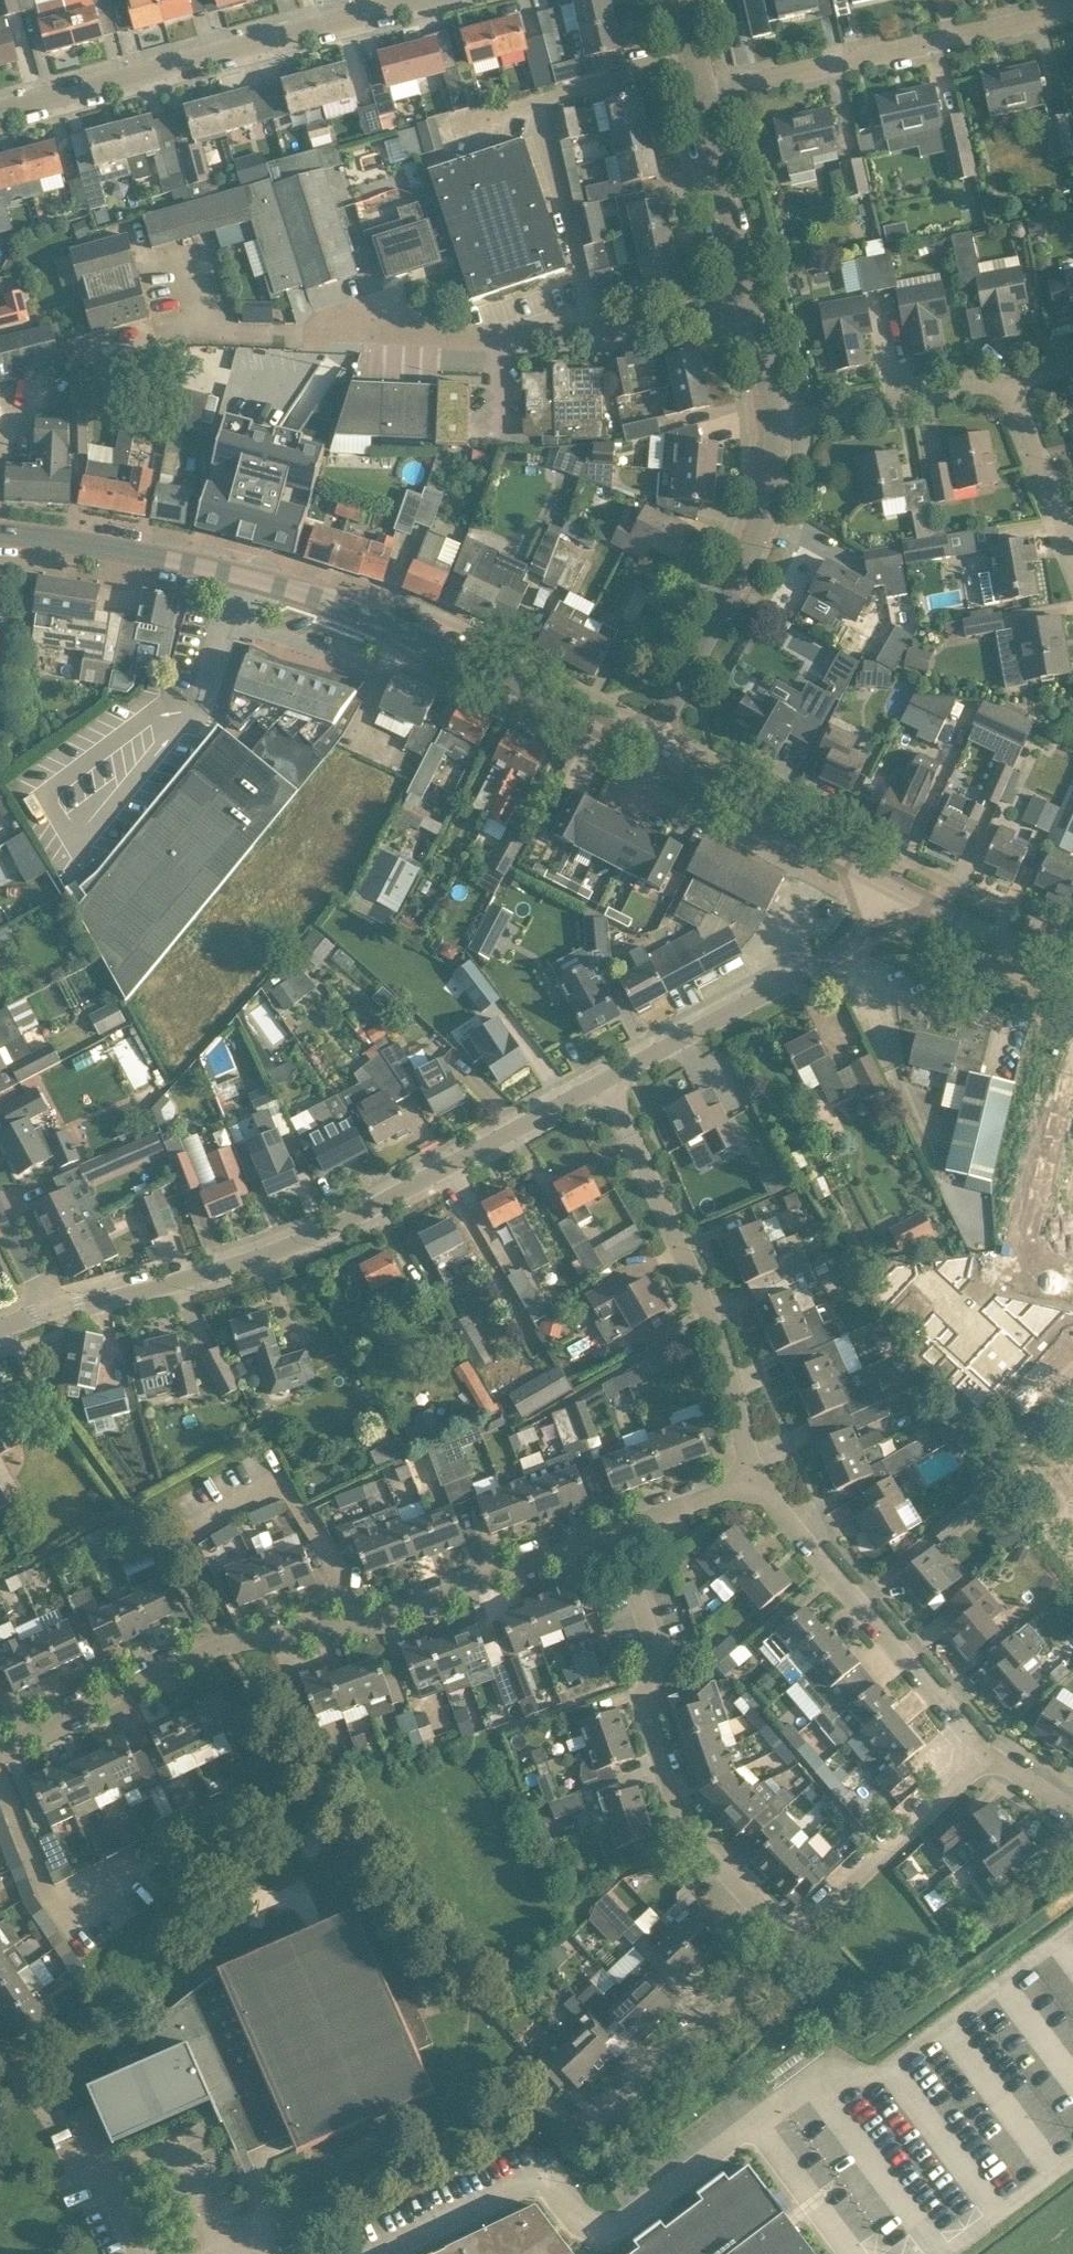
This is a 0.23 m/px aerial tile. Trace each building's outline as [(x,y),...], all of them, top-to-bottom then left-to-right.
[(18,61),(11,32),(6,15),(20,12),(17,0),(0,0),(0,66),(18,61)] [(65,0),(61,0),(37,6),(36,0),(19,0),(22,11),(38,7),(42,24),(50,52),(77,45),(65,0)] [(77,45),(103,38),(93,0),(65,0),(77,45)] [(110,10),(129,5),(136,30),(164,23),(158,0),(108,0),(110,10)] [(164,23),(193,15),(189,0),(158,0),(164,23)] [(580,31),(616,23),(611,0),(590,0),(574,3),(580,31)] [(752,38),(771,34),(768,22),(818,11),(816,0),(743,0),(752,38)] [(537,13),(543,36),(544,40),(560,36),(553,9),(537,13)] [(518,18),(490,25),(499,57),(526,50),(536,89),(556,84),(544,40),(543,36),(524,41),(518,18)] [(563,46),(560,36),(544,40),(556,84),(582,77),(610,70),(606,54),(622,50),(622,47),(626,46),(623,33),(619,34),(616,23),(580,31),(586,57),(562,64),(558,47),(563,46)] [(469,58),(456,61),(460,79),(466,101),(468,106),(483,102),(473,64),(499,57),(490,25),(462,32),(469,58)] [(460,79),(456,61),(453,51),(439,54),(435,39),(422,43),(421,38),(407,41),(409,46),(407,47),(416,79),(444,71),(447,83),(460,79)] [(370,84),(375,105),(382,130),(400,125),(389,86),(416,79),(407,47),(380,54),(386,79),(370,84)] [(346,64),(314,72),(324,107),(355,99),(346,64)] [(983,76),(988,98),(992,117),(1044,106),(1047,115),(1049,114),(1038,64),(983,76)] [(324,107),(314,72),(283,80),(292,115),(324,107)] [(507,88),(510,96),(520,93),(518,85),(507,88)] [(879,99),(884,120),(888,138),(943,126),(955,178),(976,173),(963,116),(942,121),(934,87),(879,99)] [(248,90),(218,98),(227,133),(258,125),(248,90)] [(606,103),(612,130),(647,122),(641,95),(606,103)] [(227,133),(218,98),(205,101),(203,97),(188,101),(190,105),(187,106),(196,141),(227,133)] [(382,130),(375,105),(359,109),(366,135),(382,130)] [(561,141),(571,139),(580,137),(574,109),(554,114),(561,141)] [(787,171),(788,171),(790,176),(815,171),(812,158),(840,152),(831,109),(776,121),(787,171)] [(151,116),(120,124),(129,159),(133,173),(150,169),(147,157),(156,155),(155,152),(160,151),(151,116)] [(1053,160),(1072,156),(1072,144),(1067,116),(1045,121),(1053,160)] [(333,145),(331,136),(327,120),(307,126),(313,150),(333,145)] [(443,149),(436,121),(420,125),(427,153),(443,149)] [(612,130),(618,156),(653,148),(647,122),(612,130)] [(82,178),(89,202),(91,210),(108,205),(101,175),(131,167),(133,174),(133,173),(129,159),(120,124),(89,132),(95,152),(76,157),(82,178)] [(870,134),(860,136),(865,156),(875,154),(870,134)] [(424,172),(467,304),(468,304),(468,303),(484,298),(502,298),(500,292),(524,285),(525,290),(542,279),(566,271),(566,272),(567,272),(524,139),(424,172)] [(561,141),(567,168),(577,166),(571,139),(561,141)] [(54,142),(22,151),(31,184),(63,175),(54,142)] [(188,186),(193,202),(220,194),(216,178),(212,180),(202,143),(178,149),(179,151),(188,186)] [(653,148),(618,156),(624,183),(659,175),(653,148)] [(22,151),(0,156),(0,192),(31,184),(22,151)] [(164,193),(188,186),(179,151),(164,155),(170,177),(160,180),(164,193)] [(271,177),(263,152),(234,161),(233,161),(241,186),(271,177)] [(871,193),(864,158),(839,163),(847,198),(871,193)] [(577,166),(567,168),(575,203),(585,201),(577,166)] [(304,175),(274,184),(304,284),(306,290),(357,274),(324,169),(304,175)] [(75,205),(89,202),(82,178),(69,182),(75,205)] [(228,192),(237,225),(253,219),(269,277),(265,278),(272,299),(283,295),(282,291),(304,284),(274,184),(272,178),(228,192)] [(586,187),(589,204),(617,197),(614,181),(586,187)] [(405,217),(371,227),(384,265),(392,263),(393,267),(413,261),(411,257),(435,249),(433,242),(423,211),(422,212),(420,208),(415,189),(393,196),(396,209),(402,207),(405,217)] [(180,242),(237,225),(228,192),(220,194),(193,202),(171,209),(174,221),(180,242)] [(0,199),(0,232),(12,228),(4,198),(0,199)] [(630,208),(635,235),(671,227),(665,200),(630,208)] [(578,219),(584,246),(594,244),(588,216),(578,219)] [(1026,222),(1029,235),(1044,232),(1041,218),(1026,222)] [(91,235),(85,220),(72,225),(78,240),(91,235)] [(1016,237),(1017,237),(1018,237),(1019,237),(1020,237),(1021,237),(1022,237),(1023,237),(1023,236),(1024,236),(1024,235),(1025,235),(1025,234),(1025,233),(1026,233),(1026,232),(1026,231),(1026,230),(1026,229),(1025,228),(1025,227),(1024,227),(1024,226),(1023,226),(1023,225),(1022,225),(1021,225),(1021,224),(1020,224),(1019,224),(1018,224),(1018,225),(1017,225),(1016,225),(1015,226),(1014,227),(1013,228),(1013,229),(1013,230),(1013,231),(1013,232),(1013,233),(1013,234),(1014,234),(1014,235),(1015,235),(1015,236),(1016,237)] [(630,264),(641,261),(677,253),(671,227),(635,235),(625,237),(630,264)] [(974,232),(953,236),(962,288),(979,285),(983,308),(985,308),(987,318),(991,340),(1021,335),(1015,304),(1028,301),(1024,280),(1022,270),(1020,270),(982,277),(980,264),(974,232)] [(63,287),(81,282),(82,287),(88,286),(90,294),(84,296),(94,333),(151,318),(142,281),(136,282),(134,274),(140,272),(130,236),(73,250),(74,254),(56,259),(63,287)] [(882,240),(865,243),(867,255),(873,254),(885,252),(882,240)] [(584,246),(590,272),(600,270),(594,244),(584,246)] [(885,252),(873,254),(880,291),(898,287),(897,282),(890,251),(885,252)] [(677,253),(641,261),(642,267),(647,289),(659,286),(683,280),(677,253)] [(862,294),(880,291),(873,254),(867,255),(855,257),(862,294)] [(14,273),(19,263),(10,258),(4,268),(14,273)] [(600,270),(590,272),(596,300),(618,295),(611,267),(600,270)] [(1050,283),(1056,307),(1072,303),(1072,277),(1050,283)] [(941,282),(898,290),(905,323),(906,323),(908,335),(912,355),(942,350),(936,318),(948,316),(944,294),(943,285),(942,285),(941,282)] [(647,289),(642,290),(645,299),(662,295),(659,286),(647,289)] [(0,310),(0,329),(31,321),(23,291),(5,295),(8,307),(0,310)] [(865,300),(844,304),(822,308),(828,337),(829,337),(836,370),(865,364),(859,333),(871,330),(867,309),(865,300)] [(0,337),(0,381),(16,378),(15,370),(24,367),(62,358),(68,357),(59,323),(54,325),(0,337)] [(661,388),(675,385),(704,378),(698,350),(669,356),(669,357),(655,360),(661,388)] [(610,363),(615,385),(618,398),(636,393),(628,359),(610,363)] [(216,387),(215,363),(183,364),(184,388),(216,387)] [(526,434),(543,434),(544,445),(559,445),(559,438),(604,437),(602,373),(570,374),(570,373),(569,371),(568,370),(567,369),(566,368),(565,368),(563,367),(562,367),(561,367),(559,368),(558,368),(557,369),(556,371),(556,372),(555,373),(555,374),(541,375),(541,377),(525,377),(526,434)] [(704,378),(675,385),(678,399),(664,402),(667,415),(681,412),(681,413),(710,406),(704,378)] [(353,383),(341,421),(336,436),(438,440),(438,445),(469,446),(471,389),(477,389),(477,388),(353,383)] [(128,424),(143,427),(147,402),(132,399),(128,424)] [(72,412),(73,454),(91,453),(89,411),(72,412)] [(328,440),(228,413),(197,526),(298,553),(328,440)] [(8,501),(39,503),(42,453),(43,417),(36,417),(35,447),(38,448),(37,452),(33,452),(30,455),(29,466),(10,465),(8,501)] [(42,453),(39,503),(70,505),(71,483),(71,426),(71,418),(43,417),(42,453)] [(624,425),(628,441),(661,434),(658,418),(624,425)] [(123,424),(118,450),(132,452),(136,427),(123,424)] [(948,466),(948,465),(932,468),(939,504),(955,501),(953,491),(997,483),(988,433),(951,440),(956,465),(948,466)] [(649,468),(661,469),(717,473),(718,464),(722,464),(724,449),(719,449),(720,444),(678,441),(679,434),(651,443),(649,468)] [(161,487),(158,498),(155,518),(186,524),(192,493),(173,489),(182,439),(169,437),(167,452),(161,487)] [(587,462),(587,464),(615,466),(616,443),(593,445),(587,462)] [(82,504),(113,510),(121,469),(128,470),(129,467),(132,452),(118,450),(93,445),(90,460),(82,504)] [(562,446),(560,453),(587,462),(593,445),(562,446)] [(473,459),(485,460),(486,451),(474,451),(473,459)] [(904,539),(905,544),(947,536),(946,530),(934,532),(925,480),(903,484),(901,470),(895,471),(891,451),(859,456),(859,458),(863,457),(865,472),(862,473),(863,483),(867,482),(871,502),(905,497),(908,513),(913,512),(918,536),(904,539)] [(615,466),(587,464),(581,479),(613,490),(615,466)] [(121,469),(113,510),(145,516),(153,472),(129,467),(128,470),(121,469)] [(717,473),(661,469),(659,499),(715,503),(717,473)] [(425,500),(417,522),(432,527),(442,497),(429,493),(426,500),(425,500)] [(416,522),(417,522),(425,500),(411,495),(398,531),(411,536),(416,522)] [(337,514),(350,518),(353,505),(354,504),(342,500),(337,514)] [(353,505),(350,518),(363,522),(367,510),(353,505)] [(652,546),(660,550),(679,560),(695,529),(677,520),(675,525),(647,510),(639,526),(626,519),(620,531),(608,525),(602,536),(614,543),(644,559),(652,546)] [(308,558),(334,567),(345,535),(318,527),(308,558)] [(406,589),(438,602),(446,582),(452,567),(462,545),(448,539),(430,532),(416,564),(414,568),(406,589)] [(545,577),(559,538),(560,537),(548,533),(531,570),(545,577)] [(361,575),(361,573),(385,580),(394,551),(393,551),(397,540),(382,535),(379,546),(371,543),(345,535),(334,567),(361,575)] [(905,544),(905,545),(909,566),(952,557),(948,536),(947,536),(905,544)] [(555,589),(557,584),(574,553),(559,538),(545,577),(543,583),(555,589)] [(995,572),(979,574),(985,605),(1000,602),(1018,599),(1040,595),(1030,539),(995,545),(991,546),(992,551),(995,572)] [(480,561),(467,589),(459,606),(489,620),(490,618),(511,628),(518,614),(515,613),(529,584),(494,567),(501,553),(487,546),(480,561)] [(870,570),(865,580),(875,585),(874,588),(884,586),(887,598),(907,595),(902,567),(904,567),(901,548),(867,554),(870,570)] [(574,553),(557,584),(571,591),(587,560),(574,553)] [(829,561),(812,592),(832,602),(843,608),(841,612),(856,620),(874,588),(875,585),(865,580),(848,571),(829,561)] [(34,644),(60,649),(72,583),(43,578),(37,614),(39,614),(34,644)] [(72,583),(60,649),(87,654),(86,660),(83,659),(80,680),(109,685),(112,671),(115,672),(120,642),(125,616),(113,614),(110,631),(94,628),(101,588),(72,583)] [(621,618),(623,619),(636,625),(651,595),(637,587),(621,618)] [(172,608),(174,597),(147,592),(138,640),(160,645),(157,657),(170,660),(176,630),(174,629),(178,609),(172,608)] [(540,644),(569,660),(585,629),(591,619),(589,618),(590,617),(576,610),(577,609),(562,601),(555,615),(540,644)] [(967,638),(997,633),(1007,689),(1028,685),(1027,680),(1049,677),(1071,673),(1070,672),(1066,672),(1061,640),(1065,639),(1061,616),(1039,620),(1015,624),(1016,629),(1004,631),(1001,613),(964,620),(944,624),(946,632),(965,629),(967,638)] [(585,629),(569,660),(598,675),(614,647),(613,647),(620,634),(606,626),(591,619),(585,629)] [(897,626),(891,638),(906,647),(913,635),(897,626)] [(136,645),(120,642),(115,672),(130,674),(136,645)] [(90,931),(127,1000),(344,734),(362,702),(355,697),(365,683),(336,674),(331,683),(280,666),(282,659),(253,645),(245,667),(229,719),(242,731),(254,719),(270,734),(266,738),(252,752),(243,745),(226,731),(105,879),(87,894),(90,898),(79,912),(90,931)] [(909,647),(905,665),(928,670),(932,651),(909,647)] [(884,649),(877,661),(892,670),(893,670),(900,658),(884,649)] [(840,651),(823,682),(830,686),(843,694),(860,662),(840,651)] [(857,689),(875,691),(877,661),(863,660),(862,672),(859,672),(857,689)] [(398,675),(390,692),(382,707),(416,724),(405,747),(424,757),(444,718),(442,717),(430,711),(438,694),(398,675)] [(152,680),(149,691),(161,694),(163,683),(152,680)] [(749,736),(778,752),(785,741),(787,742),(792,734),(811,745),(837,699),(810,684),(794,713),(770,699),(767,703),(750,694),(746,700),(744,703),(739,711),(738,714),(734,721),(751,731),(749,736)] [(918,722),(917,727),(943,733),(950,699),(912,691),(906,719),(918,722)] [(1006,701),(1003,709),(986,701),(975,726),(1022,748),(1034,724),(1024,719),(1028,711),(1006,701)] [(494,723),(462,706),(450,730),(446,728),(436,746),(432,744),(407,793),(422,800),(447,752),(471,764),(480,745),(482,746),(494,723)] [(821,749),(833,755),(822,779),(852,793),(868,759),(852,752),(859,739),(832,726),(821,749)] [(495,766),(473,807),(492,817),(502,797),(529,741),(510,731),(493,765),(495,766)] [(492,817),(510,826),(549,752),(529,741),(502,797),(492,817)] [(889,789),(875,819),(908,834),(941,764),(919,753),(909,774),(912,776),(903,796),(891,790),(889,789)] [(1014,771),(999,764),(984,800),(998,806),(1014,771)] [(1054,850),(1039,886),(1053,892),(1050,899),(1067,906),(1072,892),(1072,856),(1072,855),(1072,852),(1072,786),(1071,785),(1045,846),(1054,850)] [(562,789),(549,814),(561,820),(574,796),(562,789)] [(554,834),(576,846),(598,803),(576,792),(574,796),(561,820),(554,834)] [(1049,832),(1060,808),(1033,796),(1022,820),(1049,832)] [(982,808),(970,803),(956,797),(951,799),(945,811),(932,842),(962,855),(982,808)] [(576,846),(597,857),(619,815),(599,805),(599,803),(598,803),(576,846)] [(403,809),(394,826),(404,832),(414,815),(403,809)] [(597,857),(618,868),(640,826),(619,815),(597,857)] [(618,868),(640,879),(662,836),(661,836),(661,837),(640,826),(618,868)] [(1015,884),(1029,853),(1012,844),(1016,834),(1002,828),(986,862),(1001,869),(997,876),(1015,884)] [(25,832),(7,843),(14,858),(33,847),(25,832)] [(502,842),(488,866),(489,867),(479,885),(495,894),(523,841),(506,833),(502,842)] [(662,836),(640,879),(662,890),(684,847),(662,836)] [(787,881),(705,840),(689,873),(697,877),(675,919),(699,931),(685,938),(692,950),(731,929),(744,952),(757,938),(787,881)] [(368,916),(389,927),(397,911),(400,906),(419,869),(380,849),(357,893),(376,902),(368,916)] [(538,863),(533,871),(545,877),(549,869),(538,863)] [(545,877),(557,883),(561,875),(549,869),(545,877)] [(561,875),(557,883),(569,889),(573,881),(561,875)] [(578,894),(590,900),(594,892),(582,886),(578,894)] [(584,920),(586,952),(611,950),(608,918),(584,905),(585,920),(584,920)] [(607,917),(617,922),(621,914),(611,909),(607,917)] [(469,949),(489,959),(508,923),(488,913),(469,949)] [(393,931),(419,945),(427,931),(414,924),(416,921),(402,914),(395,928),(393,931)] [(621,914),(617,922),(627,927),(632,919),(621,914)] [(72,927),(61,934),(66,944),(78,937),(72,927)] [(16,942),(9,928),(0,933),(0,950),(16,942)] [(314,928),(294,952),(261,988),(266,995),(271,992),(285,1012),(318,988),(311,978),(315,975),(313,973),(336,946),(314,928)] [(685,938),(663,951),(651,957),(646,947),(633,954),(641,970),(621,981),(637,1011),(639,1010),(641,1014),(654,1008),(652,1003),(745,954),(744,952),(731,929),(692,950),(685,938)] [(445,947),(440,954),(451,960),(457,950),(450,945),(445,947)] [(472,962),(454,976),(482,1012),(500,999),(472,962)] [(621,1018),(605,988),(604,988),(592,965),(561,982),(574,1005),(573,1005),(589,1035),(621,1018)] [(10,1064),(32,1054),(21,1033),(39,1024),(27,1000),(0,1013),(0,1072),(6,1069),(5,1067),(10,1064)] [(116,1005),(103,1012),(112,1029),(125,1021),(116,1005)] [(484,1058),(501,1083),(530,1064),(512,1037),(511,1038),(498,1020),(462,1044),(475,1064),(484,1058)] [(374,1043),(385,1036),(378,1026),(368,1034),(374,1043)] [(947,1172),(968,1177),(965,1188),(992,1194),(991,1182),(1011,1103),(1015,1084),(981,1076),(984,1063),(956,1056),(959,1043),(919,1033),(912,1066),(932,1070),(949,1075),(947,1083),(967,1089),(962,1112),(947,1172)] [(788,1049),(799,1069),(810,1090),(821,1084),(831,1103),(848,1094),(816,1034),(788,1049)] [(10,1064),(20,1083),(61,1062),(52,1043),(32,1054),(10,1064)] [(384,1055),(396,1073),(413,1094),(419,1091),(429,1106),(431,1104),(436,1114),(451,1106),(453,1108),(465,1102),(464,1099),(465,1098),(444,1058),(416,1073),(408,1057),(406,1058),(400,1047),(384,1055)] [(379,1085),(396,1073),(384,1055),(382,1053),(365,1067),(379,1085)] [(852,1066),(869,1098),(886,1089),(870,1057),(852,1066)] [(1024,1078),(1068,1088),(1063,1107),(1072,1109),(1072,1071),(1028,1060),(1024,1078)] [(239,1094),(233,1079),(213,1087),(219,1103),(239,1094)] [(148,1082),(139,1087),(145,1097),(154,1092),(148,1082)] [(248,1094),(255,1110),(278,1100),(271,1085),(248,1094)] [(39,1090),(2,1110),(12,1128),(12,1129),(29,1120),(49,1109),(39,1090)] [(360,1106),(366,1119),(379,1144),(395,1135),(397,1138),(399,1139),(410,1134),(410,1131),(408,1129),(410,1128),(397,1102),(394,1104),(388,1091),(360,1106)] [(713,1145),(719,1155),(741,1144),(722,1105),(709,1112),(700,1094),(668,1110),(686,1146),(704,1137),(709,1147),(713,1145)] [(291,1119),(302,1138),(312,1158),(319,1154),(328,1171),(357,1156),(367,1150),(353,1121),(354,1120),(337,1095),(309,1109),(291,1119)] [(156,1109),(153,1113),(160,1131),(162,1130),(163,1130),(165,1129),(166,1128),(167,1127),(169,1126),(170,1125),(171,1123),(172,1122),(172,1120),(173,1119),(173,1117),(174,1116),(174,1114),(174,1113),(174,1111),(174,1109),(174,1108),(173,1106),(173,1105),(172,1103),(171,1102),(170,1101),(169,1099),(168,1098),(167,1097),(156,1109)] [(51,1105),(55,1114),(65,1109),(61,1100),(51,1105)] [(1011,1133),(1072,1148),(1072,1109),(1063,1107),(1059,1126),(1015,1115),(1011,1133)] [(236,1149),(241,1162),(250,1182),(263,1176),(272,1196),(302,1183),(270,1109),(254,1116),(263,1137),(236,1149)] [(12,1128),(0,1134),(0,1137),(21,1176),(51,1160),(50,1159),(56,1155),(62,1168),(80,1160),(76,1152),(78,1151),(76,1146),(75,1147),(68,1132),(51,1139),(44,1126),(35,1131),(29,1120),(12,1129),(12,1128)] [(785,1157),(788,1156),(795,1171),(808,1165),(801,1149),(798,1151),(786,1126),(774,1132),(785,1157)] [(1006,1150),(1050,1161),(1046,1179),(1072,1186),(1072,1148),(1011,1133),(1006,1150)] [(178,1136),(166,1141),(183,1192),(199,1186),(187,1152),(183,1153),(178,1136)] [(202,1196),(204,1200),(213,1220),(244,1206),(240,1197),(249,1193),(229,1148),(206,1158),(220,1188),(202,1196)] [(120,1150),(107,1156),(81,1167),(88,1182),(126,1166),(120,1150)] [(557,1186),(568,1205),(571,1212),(572,1212),(578,1225),(592,1217),(585,1204),(599,1197),(585,1171),(557,1186)] [(773,1177),(764,1181),(771,1196),(790,1186),(783,1172),(773,1177)] [(992,1186),(993,1205),(1063,1222),(1067,1207),(1072,1209),(1072,1186),(1046,1179),(1041,1198),(992,1186)] [(147,1197),(152,1196),(146,1183),(133,1189),(138,1201),(139,1200),(147,1197)] [(482,1205),(493,1224),(495,1229),(507,1223),(533,1273),(551,1264),(512,1189),(482,1205)] [(37,1207),(55,1243),(88,1226),(105,1218),(94,1196),(77,1205),(70,1190),(56,1197),(37,1207)] [(139,1200),(147,1222),(154,1241),(170,1235),(159,1207),(155,1194),(152,1196),(147,1197),(139,1200)] [(801,1207),(797,1195),(784,1200),(789,1212),(801,1207)] [(993,1205),(994,1224),(1033,1233),(1029,1252),(1072,1262),(1072,1240),(1060,1237),(1063,1222),(993,1205)] [(924,1211),(890,1228),(901,1249),(934,1232),(924,1211)] [(725,1237),(736,1261),(786,1239),(776,1216),(761,1223),(760,1221),(725,1237)] [(422,1236),(432,1256),(446,1283),(474,1268),(462,1246),(464,1245),(451,1221),(422,1236)] [(635,1224),(594,1249),(587,1239),(572,1248),(589,1277),(605,1268),(646,1244),(635,1224)] [(88,1226),(55,1243),(72,1278),(106,1262),(88,1226)] [(769,1273),(774,1285),(812,1269),(804,1251),(793,1256),(786,1239),(736,1261),(746,1284),(769,1273)] [(968,1277),(1046,1295),(1050,1280),(1072,1285),(1072,1262),(1029,1252),(1023,1273),(997,1267),(996,1251),(973,1255),(968,1277)] [(361,1267),(371,1287),(374,1291),(403,1276),(390,1252),(361,1267)] [(973,1254),(934,1260),(934,1261),(935,1261),(936,1268),(935,1270),(962,1295),(963,1293),(962,1292),(972,1280),(974,1281),(976,1279),(967,1277),(973,1254)] [(896,1265),(868,1296),(880,1314),(917,1275),(915,1263),(896,1265)] [(755,1305),(766,1330),(816,1309),(808,1290),(819,1285),(812,1269),(774,1285),(779,1295),(755,1305)] [(588,1295),(602,1320),(596,1322),(609,1344),(614,1341),(613,1339),(621,1334),(622,1336),(633,1329),(666,1310),(648,1280),(629,1291),(621,1276),(588,1295)] [(548,1314),(533,1288),(518,1296),(533,1323),(548,1314)] [(935,1311),(913,1333),(928,1347),(921,1355),(935,1368),(946,1356),(958,1367),(946,1379),(981,1411),(998,1394),(993,1389),(1008,1373),(1012,1376),(1031,1355),(1023,1347),(1034,1336),(1039,1340),(1065,1312),(1070,1313),(1072,1312),(997,1293),(980,1311),(999,1329),(966,1364),(948,1347),(960,1334),(935,1311)] [(816,1309),(766,1330),(776,1352),(803,1340),(808,1352),(842,1337),(835,1320),(823,1325),(816,1309)] [(279,1344),(275,1331),(268,1311),(232,1323),(243,1355),(256,1351),(270,1393),(290,1387),(315,1380),(306,1351),(280,1359),(276,1345),(279,1344)] [(453,1325),(469,1352),(479,1371),(493,1361),(481,1341),(483,1339),(469,1315),(453,1325)] [(541,1335),(560,1339),(564,1322),(545,1318),(541,1335)] [(879,1342),(890,1338),(882,1320),(872,1325),(879,1342)] [(73,1331),(63,1385),(86,1389),(88,1397),(83,1398),(89,1423),(131,1412),(125,1387),(95,1395),(96,1390),(96,1391),(105,1336),(73,1331)] [(135,1346),(140,1367),(143,1379),(175,1372),(181,1398),(198,1394),(191,1362),(184,1364),(178,1336),(135,1346)] [(630,1345),(636,1357),(648,1350),(641,1339),(630,1345)] [(791,1371),(801,1395),(849,1374),(836,1345),(820,1351),(823,1357),(791,1371)] [(203,1356),(224,1397),(240,1388),(235,1378),(234,1376),(231,1371),(219,1347),(203,1356)] [(675,1359),(670,1348),(657,1353),(662,1364),(675,1359)] [(889,1357),(898,1374),(908,1369),(900,1352),(889,1357)] [(486,1417),(482,1418),(488,1433),(510,1422),(504,1410),(499,1402),(495,1404),(469,1361),(455,1370),(462,1383),(465,1381),(486,1417)] [(232,1365),(231,1371),(234,1376),(235,1378),(240,1380),(245,1378),(246,1373),(241,1364),(237,1362),(232,1365)] [(637,1369),(624,1374),(629,1387),(642,1382),(637,1369)] [(512,1397),(523,1416),(569,1389),(558,1370),(512,1397)] [(25,1497),(1,1455),(18,1446),(11,1434),(1,1413),(16,1405),(0,1374),(0,1511),(25,1497)] [(571,1408),(569,1409),(581,1441),(598,1435),(587,1406),(606,1395),(608,1401),(619,1397),(617,1391),(629,1387),(624,1374),(612,1379),(602,1385),(569,1404),(571,1408)] [(849,1374),(801,1395),(812,1419),(846,1404),(851,1415),(885,1399),(877,1380),(855,1389),(849,1374)] [(858,1430),(892,1414),(885,1399),(851,1415),(858,1430)] [(674,1427),(672,1428),(685,1462),(709,1453),(691,1406),(669,1415),(674,1427)] [(445,1436),(432,1408),(413,1417),(416,1425),(404,1430),(410,1443),(422,1438),(425,1445),(445,1436)] [(581,1441),(569,1409),(554,1415),(566,1447),(581,1441)] [(532,1424),(515,1431),(516,1437),(511,1439),(514,1449),(538,1440),(532,1424)] [(816,1442),(826,1466),(861,1451),(878,1444),(885,1440),(880,1429),(856,1439),(851,1427),(816,1442)] [(672,1428),(648,1437),(650,1442),(663,1476),(661,1471),(685,1462),(672,1428)] [(946,1446),(958,1439),(952,1429),(940,1436),(946,1446)] [(457,1436),(442,1442),(466,1501),(478,1496),(479,1498),(477,1499),(490,1534),(515,1524),(502,1489),(497,1475),(473,1484),(471,1475),(472,1474),(457,1436)] [(402,1439),(372,1453),(379,1467),(408,1453),(402,1439)] [(891,1477),(897,1474),(911,1464),(925,1455),(917,1441),(913,1444),(912,1443),(883,1460),(891,1477)] [(427,1448),(442,1487),(457,1480),(442,1442),(427,1448)] [(650,1442),(626,1451),(639,1485),(663,1476),(650,1442)] [(626,1451),(623,1444),(599,1453),(614,1494),(639,1485),(626,1451)] [(861,1451),(826,1466),(837,1490),(872,1474),(867,1464),(884,1456),(878,1444),(861,1451)] [(570,1453),(547,1462),(566,1512),(589,1503),(576,1469),(570,1453)] [(412,1477),(405,1459),(404,1457),(393,1462),(394,1463),(402,1482),(412,1477)] [(522,1472),(525,1480),(528,1488),(538,1515),(540,1522),(566,1512),(547,1462),(522,1472)] [(911,1464),(897,1474),(904,1485),(919,1476),(911,1464)] [(906,1502),(891,1477),(865,1493),(873,1507),(856,1518),(876,1550),(922,1522),(909,1500),(906,1502)] [(525,1480),(502,1489),(515,1524),(538,1515),(528,1488),(525,1480)] [(375,1481),(362,1486),(367,1499),(380,1494),(375,1481)] [(987,1483),(961,1505),(933,1529),(944,1543),(973,1519),(969,1514),(984,1503),(994,1504),(998,1501),(987,1483)] [(367,1499),(362,1486),(350,1491),(354,1503),(367,1499)] [(273,1505),(260,1510),(265,1521),(277,1516),(273,1505)] [(415,1555),(404,1525),(397,1506),(389,1509),(394,1521),(378,1527),(392,1564),(414,1555),(415,1555)] [(452,1507),(428,1516),(441,1552),(466,1543),(458,1522),(452,1507)] [(265,1521),(260,1510),(248,1515),(253,1526),(265,1521)] [(378,1527),(373,1515),(334,1529),(341,1548),(343,1548),(342,1546),(355,1542),(366,1573),(392,1564),(378,1527)] [(441,1552),(428,1516),(404,1525),(415,1555),(417,1561),(441,1552)] [(117,1522),(105,1528),(110,1539),(122,1533),(117,1522)] [(234,1523),(222,1530),(229,1541),(240,1534),(234,1523)] [(1047,1542),(1072,1577),(1072,1533),(1068,1526),(1047,1542)] [(706,1551),(719,1567),(748,1542),(734,1527),(706,1551)] [(996,1533),(1000,1548),(1021,1542),(1017,1527),(996,1533)] [(110,1539),(105,1528),(93,1534),(98,1545),(110,1539)] [(229,1541),(222,1530),(211,1537),(217,1547),(229,1541)] [(692,1545),(692,1551),(696,1556),(702,1556),(706,1551),(707,1546),(703,1541),(697,1541),(692,1545)] [(719,1567),(732,1582),(761,1557),(748,1542),(719,1567)] [(1029,1549),(1022,1546),(1019,1544),(1012,1560),(1023,1564),(1029,1549)] [(960,1576),(948,1562),(935,1546),(899,1576),(925,1606),(960,1576)] [(277,1555),(289,1586),(291,1592),(316,1583),(303,1547),(277,1555)] [(275,1550),(252,1559),(266,1594),(289,1586),(277,1555),(275,1550)] [(50,1559),(55,1569),(67,1563),(62,1553),(50,1559)] [(688,1556),(676,1563),(682,1573),(687,1570),(690,1562),(688,1556)] [(743,1588),(748,1594),(778,1568),(773,1561),(768,1566),(761,1557),(732,1582),(740,1591),(743,1588)] [(266,1594),(252,1559),(225,1569),(239,1606),(266,1596),(266,1594)] [(134,1591),(136,1596),(149,1624),(172,1614),(163,1593),(174,1588),(157,1564),(128,1577),(134,1591)] [(778,1568),(748,1594),(761,1610),(792,1584),(778,1568)] [(31,1570),(19,1576),(24,1587),(36,1581),(31,1570)] [(24,1587),(19,1576),(6,1582),(11,1593),(24,1587)] [(682,1585),(686,1597),(698,1593),(693,1580),(682,1585)] [(976,1580),(966,1589),(949,1604),(962,1619),(947,1632),(968,1657),(1002,1628),(993,1618),(1002,1611),(976,1580)] [(573,1584),(548,1593),(562,1630),(566,1628),(587,1620),(573,1584)] [(129,1640),(113,1607),(101,1613),(89,1588),(68,1597),(81,1627),(91,1622),(104,1651),(129,1640)] [(548,1593),(524,1602),(525,1604),(527,1608),(538,1638),(562,1630),(548,1593)] [(698,1593),(686,1597),(691,1610),(702,1605),(698,1593)] [(136,1596),(113,1607),(129,1640),(151,1629),(149,1624),(136,1596)] [(510,1638),(497,1643),(505,1663),(506,1663),(520,1701),(521,1706),(525,1717),(540,1711),(536,1701),(520,1658),(518,1654),(541,1646),(538,1638),(527,1608),(525,1604),(510,1609),(512,1614),(502,1617),(510,1638)] [(764,1643),(780,1662),(794,1651),(826,1624),(826,1623),(821,1627),(805,1607),(777,1631),(764,1643)] [(38,1617),(15,1628),(24,1648),(38,1677),(61,1666),(46,1632),(39,1618),(38,1617)] [(84,1655),(68,1621),(46,1632),(61,1666),(84,1655)] [(1016,1633),(1010,1638),(993,1653),(1002,1664),(986,1678),(1012,1708),(1037,1686),(1029,1676),(1043,1663),(1037,1656),(1042,1648),(1040,1646),(1044,1642),(1028,1623),(1016,1633)] [(796,1682),(797,1682),(814,1667),(843,1643),(826,1624),(794,1651),(780,1662),(780,1663),(786,1658),(802,1677),(796,1682)] [(477,1626),(452,1636),(467,1674),(492,1664),(477,1626)] [(15,1628),(18,1635),(9,1639),(8,1637),(0,1640),(0,1675),(6,1672),(15,1692),(40,1681),(38,1677),(24,1648),(15,1628)] [(573,1661),(576,1668),(580,1678),(617,1664),(607,1635),(590,1642),(594,1653),(573,1661)] [(452,1636),(429,1645),(440,1676),(443,1683),(467,1674),(452,1636)] [(720,1663),(729,1655),(740,1646),(732,1636),(712,1653),(720,1663)] [(427,1638),(402,1648),(421,1698),(446,1689),(443,1683),(440,1676),(429,1645),(427,1638)] [(797,1682),(822,1712),(852,1688),(843,1677),(860,1663),(843,1643),(814,1667),(797,1682)] [(729,1655),(720,1663),(728,1673),(738,1665),(729,1655)] [(377,1657),(354,1666),(367,1703),(391,1694),(395,1704),(404,1700),(392,1669),(383,1673),(377,1657)] [(505,1663),(492,1668),(506,1706),(520,1701),(506,1663),(505,1663)] [(1062,1664),(1050,1674),(1058,1683),(1070,1673),(1062,1664)] [(354,1666),(329,1676),(341,1705),(343,1712),(367,1703),(354,1666)] [(580,1678),(576,1668),(565,1672),(569,1683),(580,1678)] [(327,1669),(302,1679),(316,1715),(318,1722),(343,1712),(341,1705),(329,1676),(327,1669)] [(674,1712),(682,1737),(717,1725),(720,1724),(729,1721),(715,1680),(680,1693),(685,1708),(674,1712)] [(861,1731),(894,1704),(877,1683),(860,1698),(852,1688),(822,1712),(814,1719),(840,1749),(861,1731)] [(753,1708),(760,1716),(770,1707),(753,1687),(742,1696),(753,1708)] [(220,1690),(194,1702),(196,1707),(213,1743),(214,1743),(212,1738),(217,1736),(237,1726),(220,1690)] [(1054,1699),(1044,1714),(1032,1732),(1051,1745),(1054,1740),(1072,1753),(1072,1711),(1054,1699)] [(798,1726),(808,1719),(797,1703),(787,1710),(798,1726)] [(584,1736),(588,1747),(626,1734),(625,1731),(628,1730),(630,1726),(626,1715),(622,1713),(619,1714),(617,1709),(593,1718),(589,1704),(561,1714),(571,1740),(584,1736)] [(861,1731),(878,1750),(906,1727),(890,1707),(894,1704),(861,1731)] [(196,1707),(173,1719),(197,1768),(220,1757),(214,1743),(213,1743),(196,1707)] [(454,1712),(458,1724),(470,1720),(466,1708),(454,1712)] [(753,1708),(746,1714),(757,1727),(764,1721),(760,1716),(753,1708)] [(398,1717),(404,1735),(406,1734),(418,1730),(411,1711),(398,1717)] [(159,1747),(150,1751),(159,1771),(165,1782),(175,1778),(197,1768),(173,1719),(150,1730),(159,1747)] [(318,1722),(301,1728),(316,1765),(332,1759),(318,1722)] [(780,1731),(788,1741),(799,1732),(790,1722),(780,1731)] [(682,1737),(690,1760),(728,1747),(720,1724),(717,1725),(682,1737)] [(760,1731),(774,1748),(782,1741),(767,1725),(760,1731)] [(432,1727),(419,1732),(423,1742),(423,1743),(436,1738),(432,1727)] [(906,1727),(878,1750),(867,1760),(880,1775),(877,1778),(890,1793),(915,1771),(906,1761),(924,1747),(906,1727)] [(376,1730),(369,1733),(373,1744),(380,1742),(376,1730)] [(799,1732),(788,1741),(798,1752),(808,1743),(799,1732)] [(353,1739),(357,1750),(369,1745),(364,1734),(352,1738),(353,1739)] [(581,1775),(586,1790),(609,1782),(615,1779),(611,1766),(634,1758),(626,1734),(588,1747),(579,1750),(584,1764),(582,1765),(581,1775)] [(161,1784),(145,1749),(133,1755),(124,1735),(100,1746),(102,1752),(103,1751),(119,1787),(123,1795),(140,1787),(140,1789),(142,1790),(144,1791),(146,1791),(161,1784)] [(782,1741),(774,1748),(788,1765),(796,1758),(782,1741)] [(690,1760),(701,1791),(736,1770),(728,1747),(690,1760)] [(532,1752),(536,1764),(547,1761),(543,1748),(532,1752)] [(102,1752),(79,1763),(96,1798),(119,1787),(103,1751),(102,1752)] [(264,1754),(244,1763),(240,1765),(245,1776),(249,1774),(269,1765),(264,1754)] [(536,1764),(550,1802),(561,1798),(547,1761),(536,1764)] [(57,1773),(56,1773),(70,1802),(73,1808),(96,1798),(79,1763),(57,1773)] [(816,1772),(823,1781),(832,1773),(825,1764),(816,1772)] [(701,1791),(723,1815),(760,1780),(745,1765),(737,1771),(736,1770),(701,1791)] [(52,1825),(75,1814),(70,1802),(56,1773),(57,1773),(54,1767),(30,1778),(46,1813),(52,1825)] [(823,1781),(831,1790),(841,1782),(832,1773),(823,1781)] [(751,1824),(759,1833),(784,1810),(796,1798),(785,1787),(776,1795),(764,1781),(762,1782),(760,1780),(723,1815),(725,1816),(721,1819),(730,1828),(733,1825),(741,1833),(751,1824)] [(582,1791),(589,1812),(595,1829),(608,1824),(646,1811),(644,1807),(649,1805),(644,1790),(639,1792),(637,1787),(614,1795),(609,1782),(586,1790),(582,1791)] [(841,1782),(831,1790),(840,1801),(850,1793),(841,1782)] [(212,1800),(221,1817),(243,1805),(237,1794),(226,1800),(223,1794),(212,1800)] [(561,1798),(550,1802),(556,1819),(580,1811),(574,1794),(561,1798)] [(822,1808),(832,1819),(840,1811),(831,1800),(822,1808)] [(975,1857),(978,1854),(1012,1828),(1007,1821),(1008,1818),(1008,1814),(1006,1812),(1003,1810),(999,1811),(994,1803),(966,1824),(957,1811),(928,1839),(943,1860),(965,1844),(975,1857)] [(174,1813),(177,1819),(186,1836),(201,1828),(190,1805),(174,1813)] [(752,1859),(770,1878),(799,1850),(790,1841),(802,1830),(784,1810),(759,1833),(769,1843),(752,1859)] [(646,1811),(608,1824),(613,1837),(600,1841),(609,1866),(635,1856),(631,1844),(655,1835),(646,1811)] [(840,1811),(832,1819),(841,1829),(849,1822),(840,1811)] [(0,1819),(0,1846),(14,1841),(5,1817),(0,1819)] [(110,1828),(111,1831),(120,1850),(143,1838),(133,1817),(110,1828)] [(186,1836),(177,1819),(166,1826),(161,1828),(169,1845),(186,1836)] [(1012,1828),(978,1854),(988,1868),(974,1879),(992,1903),(1018,1884),(1007,1870),(1034,1850),(1026,1840),(1028,1837),(1027,1833),(1025,1831),(1022,1829),(1019,1830),(1015,1825),(1012,1828)] [(541,1847),(542,1847),(549,1844),(544,1829),(536,1832),(539,1843),(540,1844),(541,1847)] [(120,1850),(111,1831),(93,1840),(102,1860),(120,1850)] [(859,1847),(866,1841),(857,1831),(851,1838),(859,1847)] [(60,1844),(55,1832),(39,1840),(49,1861),(45,1863),(49,1874),(70,1864),(60,1844)] [(799,1850),(770,1878),(787,1897),(795,1889),(805,1899),(845,1861),(834,1849),(823,1859),(807,1842),(799,1850)] [(918,1861),(929,1853),(924,1845),(912,1853),(918,1861)] [(6,1858),(11,1871),(24,1866),(19,1853),(6,1858)] [(572,1864),(576,1877),(587,1873),(582,1860),(572,1864)] [(912,1864),(902,1871),(909,1879),(918,1873),(912,1864)] [(664,1865),(658,1871),(671,1885),(678,1879),(670,1871),(664,1865)] [(24,1866),(11,1871),(16,1883),(28,1879),(24,1866)] [(653,1871),(633,1888),(637,1892),(640,1896),(660,1878),(653,1871)] [(678,1901),(661,1918),(704,1964),(714,1955),(712,1953),(721,1944),(706,1929),(716,1919),(685,1886),(678,1893),(678,1901)] [(937,1887),(924,1897),(934,1911),(948,1902),(937,1887)] [(608,1894),(596,1905),(624,1935),(633,1944),(645,1933),(608,1894)] [(596,1905),(590,1919),(614,1944),(624,1935),(596,1905)] [(33,1916),(41,1927),(51,1920),(44,1909),(33,1916)] [(88,2086),(95,2102),(114,2144),(115,2143),(115,2142),(211,2099),(222,2123),(223,2122),(223,2120),(232,2116),(248,2152),(297,2131),(298,2134),(303,2131),(309,2145),(433,2091),(416,2051),(433,2044),(389,1942),(371,1950),(354,1911),(231,1965),(220,1970),(222,1973),(176,2004),(171,2008),(167,2012),(163,2016),(160,2021),(157,2026),(155,2031),(153,2036),(151,2042),(150,2048),(150,2054),(150,2059),(88,2086)] [(704,1964),(661,1918),(651,1928),(650,1940),(657,1947),(654,1950),(683,1980),(692,1971),(695,1974),(704,1964)] [(51,1920),(41,1927),(48,1938),(58,1931),(51,1920)] [(7,1950),(7,1949),(16,1943),(1,1922),(0,1923),(0,1955),(7,1950)] [(542,1959),(551,1969),(555,1973),(569,1959),(566,1955),(556,1946),(555,1945),(541,1958),(542,1959)] [(608,1970),(619,1982),(645,1958),(634,1946),(608,1970)] [(17,1974),(2,1954),(8,1951),(7,1950),(0,1955),(0,1986),(17,1974)] [(63,1959),(70,1969),(80,1962),(73,1952),(63,1959)] [(646,1960),(619,1986),(655,2023),(674,2005),(659,1991),(668,1982),(648,1962),(646,1960)] [(80,1962),(70,1969),(85,1991),(95,1984),(80,1962)] [(5,2015),(37,1992),(44,1987),(29,1966),(17,1974),(0,1986),(0,2017),(1,2018),(5,2015)] [(575,1993),(575,1994),(607,2029),(616,2020),(636,2041),(637,2040),(642,2042),(650,2035),(648,2030),(655,2023),(619,1986),(616,1983),(604,1995),(594,1984),(579,1997),(575,1993)] [(37,1992),(5,2015),(21,2038),(53,2015),(37,1992)] [(577,2018),(560,2034),(570,2043),(600,2076),(609,2066),(605,2062),(614,2054),(604,2045),(614,2036),(607,2029),(575,1994),(564,2004),(577,2018)] [(570,2043),(560,2034),(543,2050),(545,2053),(536,2062),(560,2088),(569,2078),(578,2088),(586,2080),(590,2085),(600,2076),(570,2043)] [(141,2047),(117,2057),(121,2067),(146,2057),(141,2047)] [(1042,2128),(1056,2153),(1072,2143),(1072,2099),(1071,2096),(1055,2106),(1061,2117),(1042,2128)] [(784,2216),(786,2215),(749,2166),(730,2181),(725,2173),(698,2194),(703,2201),(667,2229),(661,2221),(634,2242),(640,2249),(633,2253),(812,2253),(784,2216)] [(536,2206),(437,2253),(572,2253),(536,2206)]
